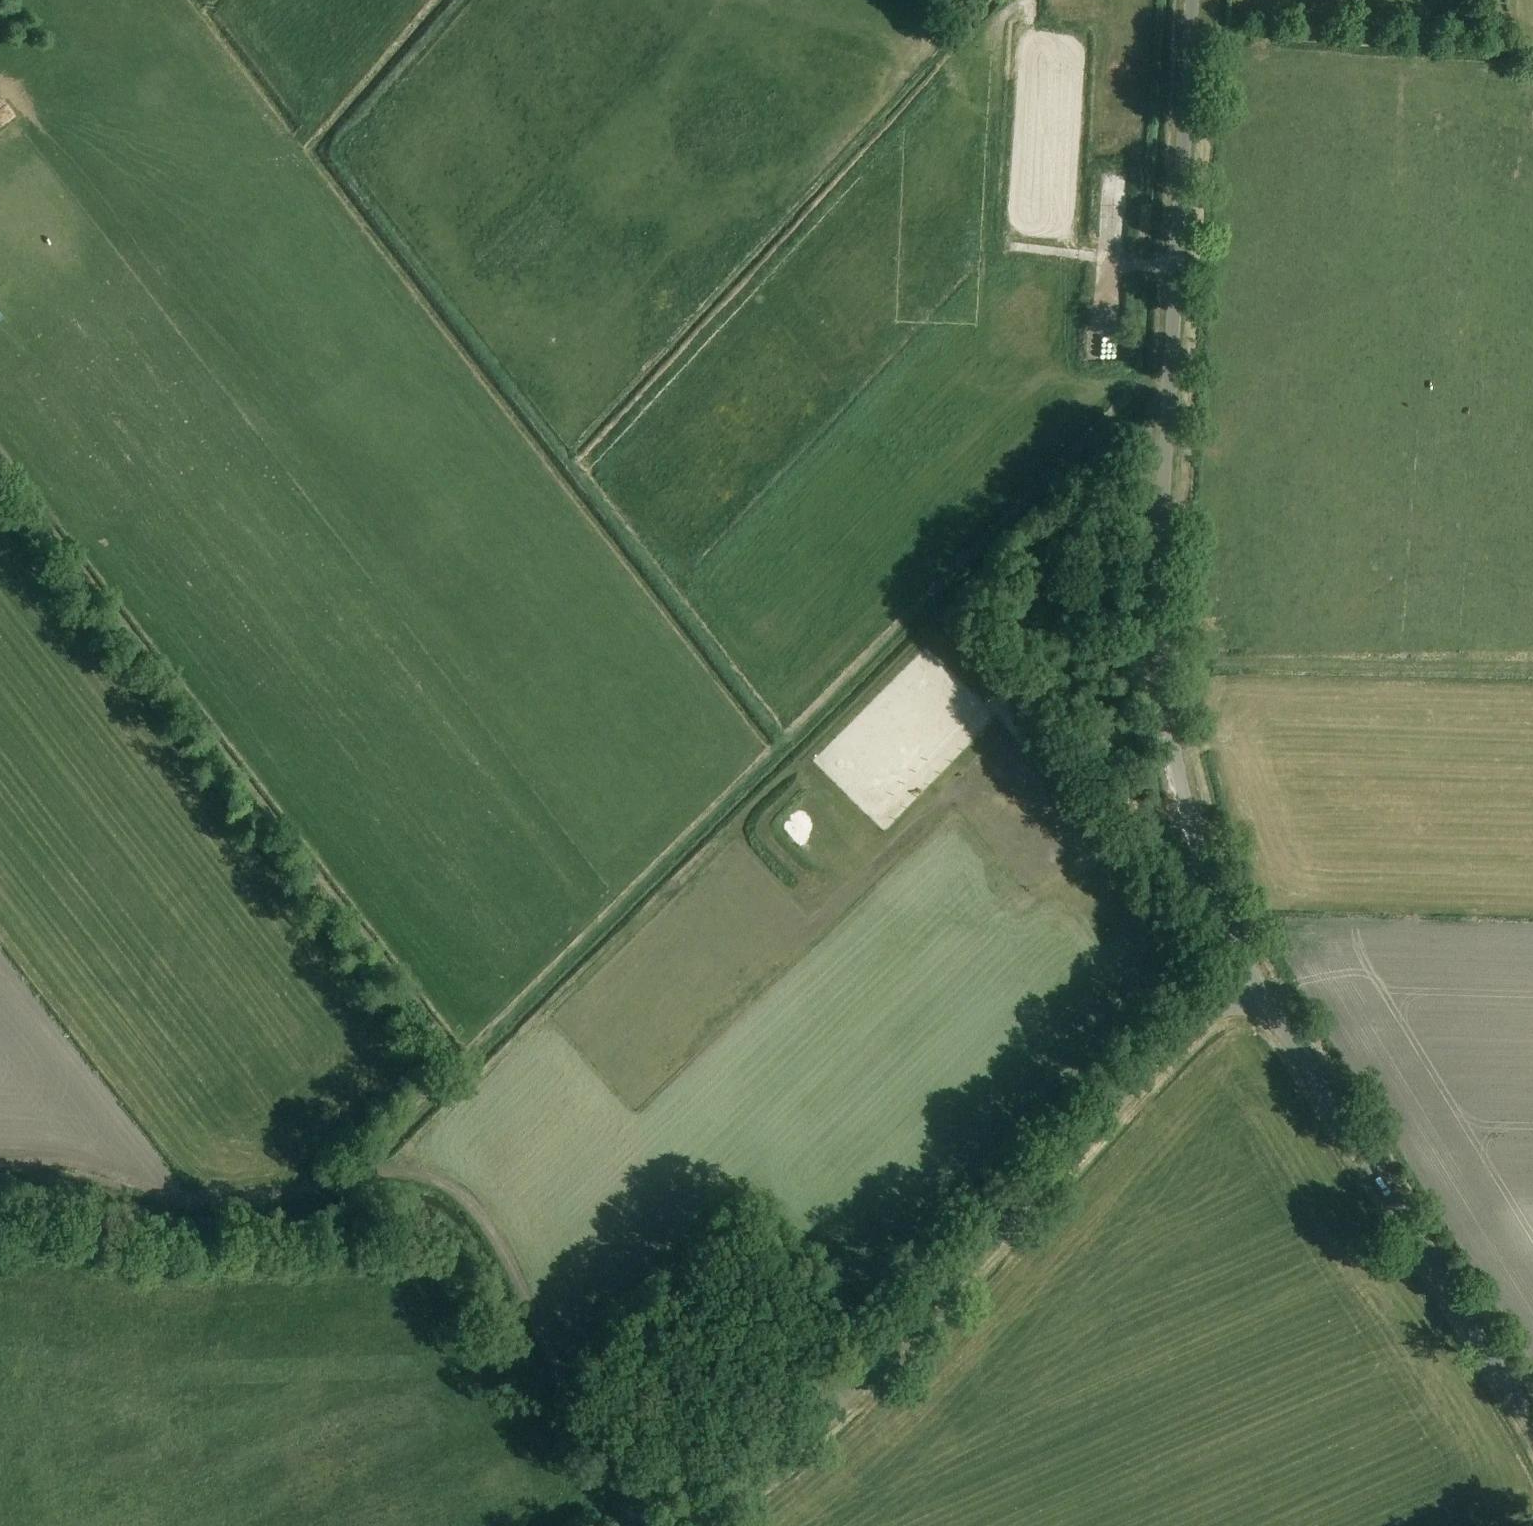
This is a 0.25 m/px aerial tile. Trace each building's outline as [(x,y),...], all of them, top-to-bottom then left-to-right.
[(14,129),(7,117),(0,122),(0,138),(14,129)]
